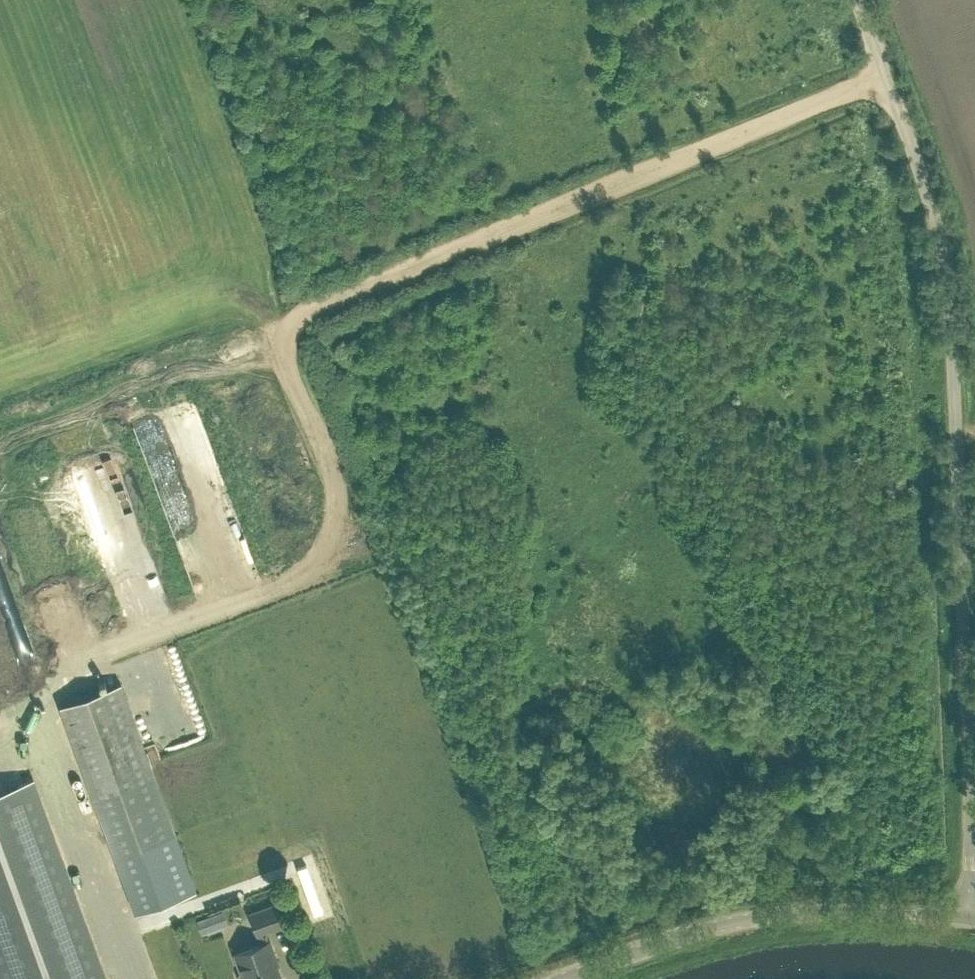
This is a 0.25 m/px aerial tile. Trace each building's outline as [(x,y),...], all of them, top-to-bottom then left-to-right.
[(143,568),(149,591),(164,587),(159,565),(143,568)] [(114,590),(134,587),(131,573),(112,576),(114,590)] [(174,832),(152,770),(91,793),(114,854),(174,832)] [(32,778),(0,790),(0,978),(105,978),(32,778)] [(275,902),(249,912),(257,933),(261,942),(234,952),(241,971),(237,974),(239,978),(282,978),(273,955),(275,955),(269,939),(268,939),(265,930),(283,923),(275,902)] [(208,933),(232,926),(230,918),(206,925),(208,933)]
